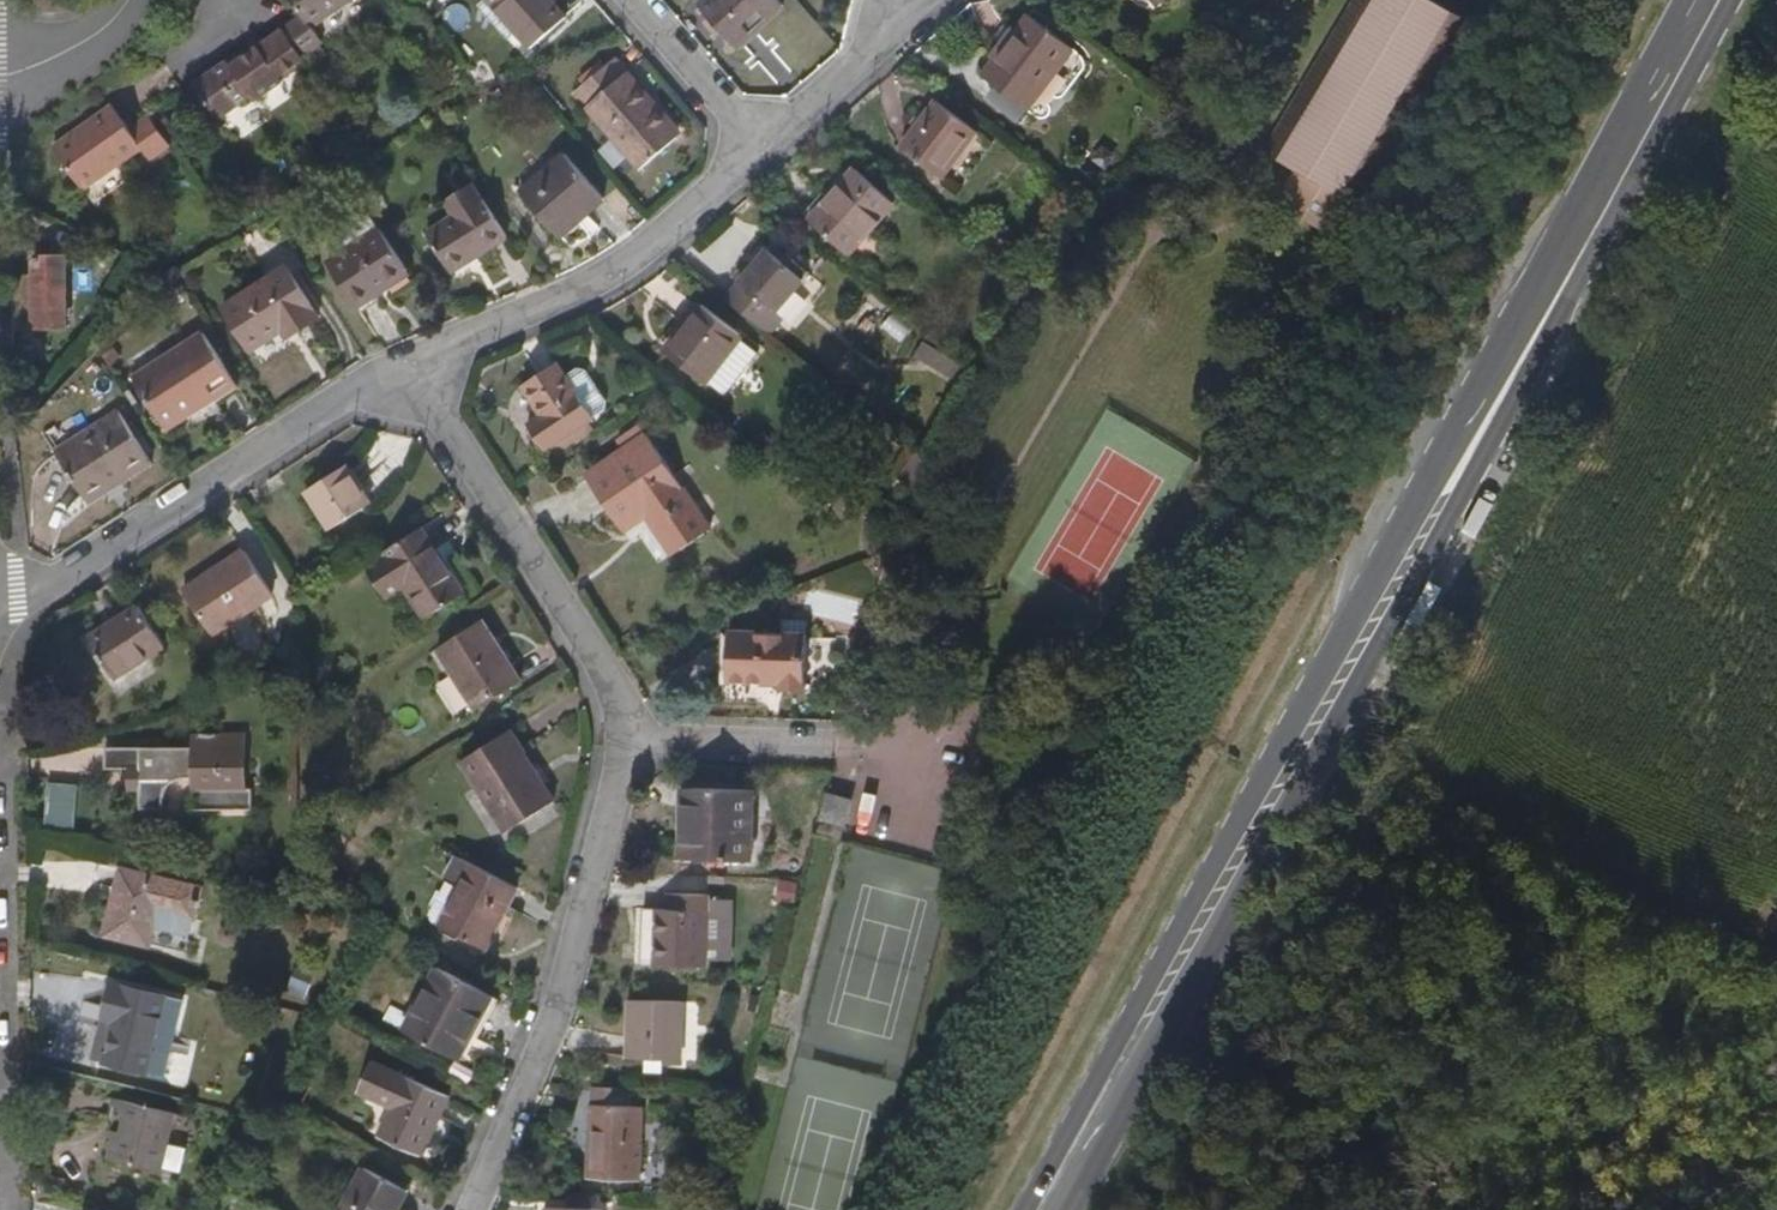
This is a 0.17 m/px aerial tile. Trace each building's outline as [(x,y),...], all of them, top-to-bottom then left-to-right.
[(297,11),(278,24),(283,30),(301,56),(322,42),(311,26),(350,0),(289,0),(297,11)] [(568,17),(552,0),(486,0),(481,5),(510,38),(521,30),(533,46),(568,17)] [(784,6),(779,0),(704,0),(700,4),(737,47),(784,6)] [(1159,4),(1156,0),(1141,0),(1151,12),(1159,4)] [(1424,0),(1365,0),(1271,156),(1296,170),(1279,194),(1319,221),(1314,228),(1325,236),(1347,202),(1355,208),(1464,24),(1424,0)] [(1029,111),(1076,49),(1030,14),(982,77),(1029,111)] [(226,61),(191,86),(216,120),(250,96),(253,100),(281,81),(278,76),(303,59),(301,56),(283,30),(230,67),(226,61)] [(640,169),(682,133),(616,58),(575,94),(640,169)] [(942,178),(978,132),(936,100),(900,146),(942,178)] [(169,146),(149,116),(128,130),(110,106),(51,147),(80,189),(139,148),(148,160),(169,146)] [(561,239),(605,201),(564,154),(519,191),(561,239)] [(849,255),(893,204),(853,169),(809,218),(849,255)] [(453,272),(508,237),(481,197),(426,233),(453,272)] [(358,307),(410,274),(380,229),(328,262),(358,307)] [(724,299),(769,335),(784,319),(777,313),(805,280),(769,248),(724,299)] [(34,274),(12,273),(12,328),(68,327),(67,256),(35,256),(34,274)] [(287,337),(319,316),(287,265),(224,306),(251,350),(283,330),(287,337)] [(706,383),(744,337),(704,305),(667,351),(706,383)] [(166,428),(237,383),(204,332),(134,378),(166,428)] [(915,360),(954,377),(961,360),(922,344),(915,360)] [(594,417),(558,362),(523,385),(539,414),(528,421),(545,449),(594,417)] [(84,495),(147,453),(119,410),(56,450),(84,495)] [(711,530),(648,434),(585,474),(624,531),(646,517),(673,555),(711,530)] [(153,461),(147,453),(84,495),(89,503),(153,461)] [(330,528),(370,502),(345,464),(306,491),(330,528)] [(464,593),(422,528),(367,564),(389,598),(405,588),(424,618),(464,593)] [(274,595),(245,549),(184,588),(214,634),(274,595)] [(165,646),(138,605),(88,637),(115,677),(165,646)] [(784,619),(783,633),(807,634),(807,620),(784,619)] [(522,680),(483,621),(437,649),(476,710),(522,680)] [(807,634),(783,633),(731,631),(729,680),(781,683),(781,688),(804,690),(807,634)] [(555,798),(510,730),(461,762),(507,831),(555,798)] [(246,790),(246,742),(222,742),(222,734),(195,735),(195,798),(222,798),(222,789),(246,790)] [(46,825),(75,826),(77,784),(48,782),(46,825)] [(753,859),(753,791),(680,789),(678,857),(753,859)] [(845,824),(852,799),(830,793),(823,818),(845,824)] [(488,948),(519,888),(458,855),(448,875),(461,883),(440,923),(488,948)] [(194,918),(203,888),(128,870),(119,903),(114,902),(105,934),(151,945),(159,910),(194,918)] [(708,965),(709,893),(684,893),(682,910),(655,909),(652,964),(708,965)] [(460,1058),(493,996),(437,966),(403,1030),(460,1058)] [(148,1072),(167,997),(112,983),(103,1018),(114,1020),(104,1061),(148,1072)] [(681,1059),(684,1001),(629,1000),(626,1058),(681,1059)] [(422,1154),(449,1095),(374,1062),(359,1094),(390,1108),(378,1134),(422,1154)] [(642,1087),(591,1086),(588,1177),(639,1178),(642,1087)] [(160,1171),(174,1114),(124,1101),(109,1158),(160,1171)] [(409,1190),(365,1165),(342,1209),(399,1209),(409,1190)] [(594,1207),(595,1191),(569,1191),(568,1206),(594,1207)]
